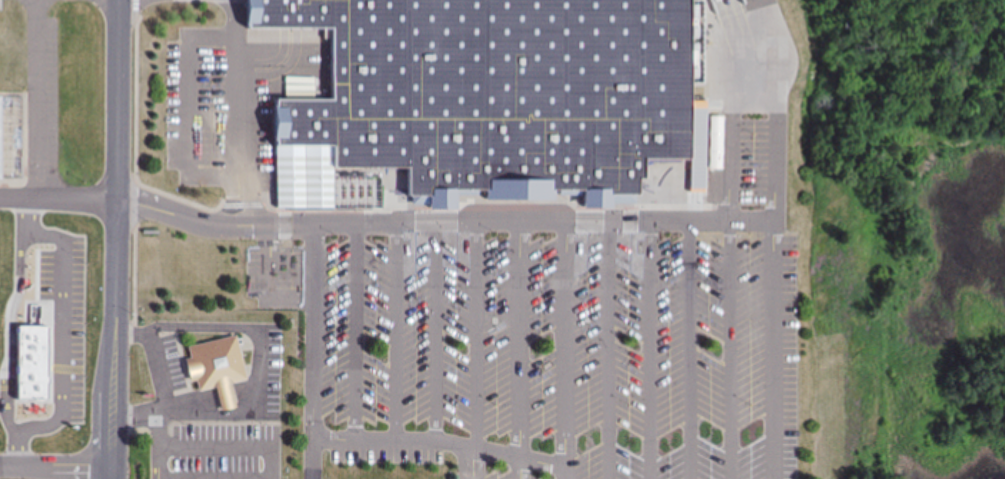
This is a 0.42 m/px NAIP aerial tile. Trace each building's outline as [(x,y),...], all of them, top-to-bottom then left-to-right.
[(242,32),(324,31),(325,100),(271,100),(271,145),(326,145),(326,169),(402,168),(402,196),(423,196),(423,211),(436,211),(453,210),(453,190),(480,190),(480,201),(548,200),(548,190),(574,190),(574,209),(589,209),(605,209),(605,202),(633,202),(632,180),(638,180),(638,160),(687,159),(686,0),(242,0),(242,32)] [(20,181),(21,99),(0,99),(0,181),(20,181)] [(180,348),(194,395),(212,390),(218,411),(234,407),(228,384),(242,379),(229,334),(180,348)]
